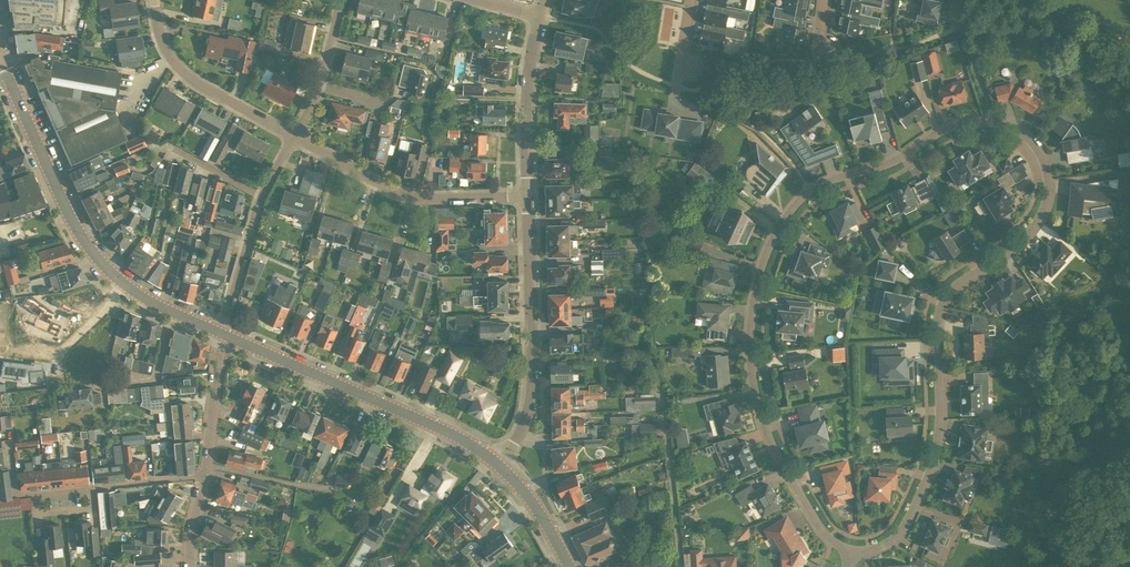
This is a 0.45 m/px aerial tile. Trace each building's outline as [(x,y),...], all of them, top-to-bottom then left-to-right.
[(11,17),(10,17),(11,29),(37,28),(38,22),(75,25),(80,0),(7,0),(9,9),(11,8),(11,17)] [(101,15),(111,13),(113,29),(138,25),(134,2),(114,5),(113,0),(99,0),(101,15)] [(193,15),(211,19),(218,20),(222,0),(196,0),(193,15)] [(263,15),(266,3),(255,0),(252,13),(263,15)] [(302,15),(306,3),(295,0),(291,12),(302,15)] [(374,0),(352,0),(352,2),(360,4),(358,12),(370,15),(374,0)] [(383,18),(387,0),(374,0),(370,15),(383,18)] [(383,18),(395,21),(400,1),(401,0),(387,0),(383,18)] [(583,1),(580,0),(565,0),(563,11),(571,13),(570,15),(577,17),(578,14),(593,18),(594,17),(593,17),(596,4),(598,4),(598,0),(583,0),(583,1)] [(707,2),(750,11),(727,6),(728,0),(707,0),(707,2)] [(773,16),(798,21),(794,20),(795,14),(804,16),(806,10),(807,10),(809,3),(794,0),(787,0),(785,8),(775,6),(773,16)] [(838,9),(880,18),(860,13),(862,4),(882,8),(883,3),(889,4),(890,0),(842,0),(842,3),(840,2),(838,9)] [(922,14),(937,17),(940,2),(939,2),(939,0),(925,0),(922,14)] [(400,1),(395,21),(394,24),(407,27),(412,3),(400,1)] [(706,10),(703,22),(745,31),(745,30),(724,25),(726,15),(728,15),(728,16),(748,20),(750,11),(707,2),(706,2),(713,4),(712,11),(706,10)] [(406,31),(418,34),(423,12),(415,10),(417,5),(412,3),(407,27),(406,31)] [(671,41),(676,5),(667,3),(662,40),(671,41)] [(880,18),(838,9),(838,10),(851,12),(850,18),(841,16),(840,23),(838,22),(836,30),(849,33),(849,35),(855,36),(855,34),(858,34),(860,24),(870,26),(870,24),(878,26),(880,18)] [(418,34),(430,36),(436,15),(423,12),(418,34)] [(436,15),(430,36),(444,40),(449,18),(436,15)] [(798,21),(773,16),(788,20),(787,25),(785,25),(782,39),(785,39),(785,42),(791,43),(791,41),(804,44),(806,36),(804,36),(806,29),(797,27),(798,21)] [(287,20),(284,34),(313,40),(315,30),(313,30),(314,25),(296,21),(296,19),(291,17),(290,21),(287,20)] [(229,18),(227,30),(239,33),(242,21),(229,18)] [(745,31),(703,22),(710,24),(709,31),(703,30),(700,42),(707,43),(707,46),(713,47),(714,45),(721,46),(723,35),(725,35),(725,36),(743,39),(745,31)] [(491,23),(490,27),(488,27),(485,40),(484,47),(505,51),(506,44),(509,30),(499,29),(499,24),(491,23)] [(569,49),(567,58),(582,61),(587,39),(588,38),(572,35),(573,32),(566,31),(565,33),(557,32),(554,46),(569,49)] [(79,38),(66,36),(66,37),(60,37),(34,33),(33,33),(25,34),(25,32),(14,34),(17,53),(35,50),(41,51),(41,50),(51,51),(51,48),(58,49),(58,47),(62,48),(63,41),(78,44),(79,38)] [(313,40),(284,34),(282,43),(276,42),(277,41),(264,38),(264,39),(262,50),(288,56),(290,48),(308,52),(309,47),(311,48),(313,40)] [(209,35),(204,56),(219,59),(220,55),(238,59),(236,70),(248,72),(254,42),(228,36),(227,39),(209,35)] [(357,42),(364,44),(365,37),(359,35),(357,42)] [(120,59),(132,58),(133,62),(135,63),(137,64),(140,63),(141,60),(141,56),(142,56),(139,37),(117,40),(120,59)] [(365,37),(364,44),(370,45),(372,38),(365,37)] [(952,52),(963,48),(959,39),(948,43),(952,52)] [(81,49),(94,49),(94,41),(82,41),(81,49)] [(390,42),(388,50),(395,51),(396,44),(390,42)] [(407,54),(413,56),(415,48),(408,47),(407,54)] [(365,57),(348,53),(346,61),(345,61),(345,63),(346,63),(343,73),(356,76),(355,79),(366,81),(371,59),(383,62),(386,53),(367,48),(365,57)] [(415,48),(413,56),(420,57),(422,50),(415,48)] [(489,57),(479,56),(480,51),(474,50),(470,64),(480,65),(479,81),(487,82),(487,83),(496,84),(497,77),(507,78),(509,62),(496,61),(497,58),(489,57)] [(936,51),(922,54),(927,74),(941,70),(936,51)] [(913,63),(911,63),(915,82),(927,79),(923,59),(922,60),(920,53),(911,56),(913,63)] [(23,65),(22,66),(25,73),(26,72),(28,75),(27,76),(29,79),(32,78),(71,166),(128,140),(114,109),(121,73),(58,61),(59,56),(48,54),(47,59),(44,59),(41,60),(39,55),(30,59),(30,61),(23,64),(23,65)] [(436,57),(430,55),(428,62),(435,63),(436,57)] [(410,90),(413,94),(424,96),(429,75),(427,74),(424,69),(404,64),(399,86),(407,88),(407,85),(411,85),(410,90)] [(441,64),(439,74),(448,76),(450,66),(441,64)] [(564,74),(558,73),(556,90),(571,92),(572,79),(577,79),(578,68),(565,66),(564,74)] [(274,73),(264,90),(279,98),(277,101),(286,106),(301,80),(288,73),(284,79),(274,73)] [(605,95),(622,95),(622,82),(606,81),(605,95)] [(939,86),(944,106),(967,100),(962,81),(939,86)] [(1017,103),(1026,108),(1027,107),(1031,110),(1032,108),(1034,109),(1035,107),(1039,109),(1045,98),(1040,95),(1040,96),(1033,92),(1032,93),(1031,92),(1030,94),(1019,87),(1019,88),(1011,84),(1005,85),(1004,81),(995,84),(999,101),(1009,99),(1017,104),(1017,103)] [(463,85),(463,95),(484,96),(484,86),(463,85)] [(881,89),(869,92),(872,103),(881,101),(881,100),(880,99),(884,98),(881,89)] [(153,105),(184,122),(194,104),(175,94),(172,99),(166,96),(164,100),(158,96),(153,105)] [(915,122),(920,119),(920,117),(928,112),(916,94),(894,109),(906,126),(914,121),(915,122)] [(413,109),(415,101),(397,96),(395,104),(413,109)] [(569,103),(569,101),(562,100),(562,103),(555,103),(555,117),(559,117),(559,123),(569,123),(569,118),(574,118),(574,113),(584,113),(584,104),(569,103)] [(336,106),(331,105),(327,124),(338,126),(339,124),(349,126),(350,120),(364,124),(367,110),(354,107),(337,103),(336,106)] [(603,103),(603,112),(616,113),(617,104),(603,103)] [(493,107),(493,105),(476,104),(476,116),(484,116),(484,122),(505,123),(505,107),(493,107)] [(864,118),(850,122),(854,140),(869,137),(871,143),(882,140),(880,133),(876,117),(885,115),(882,107),(873,109),(874,112),(864,115),(864,118)] [(194,123),(217,135),(225,121),(202,108),(194,123)] [(813,108),(782,131),(793,147),(807,166),(808,166),(821,161),(805,139),(801,133),(820,119),(813,108)] [(661,114),(661,112),(645,110),(643,128),(657,130),(657,133),(676,136),(677,133),(692,136),(694,122),(679,119),(679,117),(661,114)] [(1053,129),(1054,129),(1063,136),(1060,141),(1063,140),(1064,150),(1078,148),(1080,161),(1094,159),(1091,145),(1088,146),(1087,136),(1081,137),(1081,135),(1080,133),(1079,131),(1078,129),(1077,127),(1076,126),(1074,125),(1073,124),(1072,123),(1072,124),(1062,117),(1061,116),(1053,128),(1053,129)] [(421,119),(420,126),(432,128),(433,121),(421,119)] [(246,130),(232,122),(226,135),(224,134),(210,159),(220,164),(230,145),(235,147),(260,161),(269,144),(245,132),(246,130)] [(370,160),(383,163),(385,162),(391,140),(390,138),(386,137),(389,125),(374,122),(372,134),(368,150),(371,150),(369,158),(370,160)] [(460,129),(449,129),(449,136),(459,137),(460,129)] [(472,152),(486,152),(486,135),(472,135),(472,133),(464,133),(464,140),(472,141),(472,152)] [(210,134),(204,147),(212,151),(219,139),(210,134)] [(141,135),(125,143),(130,153),(146,146),(141,135)] [(402,150),(396,173),(414,177),(418,158),(426,160),(429,144),(409,141),(407,152),(402,150)] [(766,195),(767,196),(786,173),(783,170),(785,167),(775,158),(757,143),(756,143),(757,147),(755,148),(759,158),(760,162),(759,163),(757,161),(754,164),(753,164),(752,164),(751,165),(750,165),(749,166),(748,167),(747,168),(747,169),(746,171),(746,173),(746,174),(746,175),(746,176),(746,177),(747,178),(748,179),(749,180),(749,181),(750,181),(752,182),(754,183),(755,183),(756,183),(758,185),(757,185),(766,193),(766,195)] [(836,144),(830,146),(834,156),(840,154),(836,144)] [(597,148),(597,159),(597,163),(598,163),(610,162),(611,162),(611,148),(597,148)] [(972,155),(969,150),(954,159),(957,165),(949,170),(953,177),(952,180),(955,184),(958,184),(958,185),(967,180),(968,183),(984,173),(982,170),(990,165),(981,150),(972,155)] [(1117,153),(1119,167),(1129,165),(1129,151),(1117,153)] [(23,152),(5,159),(7,165),(2,167),(0,168),(0,180),(11,176),(29,169),(23,152)] [(68,169),(73,180),(93,171),(91,167),(102,163),(100,157),(94,159),(93,158),(88,160),(68,169)] [(475,180),(477,181),(481,182),(483,180),(483,178),(485,178),(486,162),(460,161),(460,157),(450,157),(450,171),(468,172),(468,178),(475,178),(475,180)] [(1007,157),(998,162),(1003,171),(1012,166),(1007,157)] [(573,168),(578,168),(578,159),(547,160),(547,166),(545,167),(545,175),(547,175),(547,177),(573,176),(573,168)] [(162,183),(171,186),(173,178),(177,164),(167,162),(164,175),(162,183)] [(714,176),(696,162),(687,174),(705,188),(714,176)] [(113,168),(117,176),(129,172),(126,163),(113,168)] [(158,167),(156,170),(152,184),(157,185),(157,182),(161,183),(165,168),(158,167)] [(179,167),(174,190),(186,193),(192,171),(179,167)] [(310,197),(311,193),(317,195),(318,195),(324,173),(307,169),(301,189),(298,189),(297,194),(286,190),(280,211),(310,220),(316,199),(310,197)] [(93,171),(73,180),(78,192),(98,184),(97,181),(109,177),(106,171),(95,176),(93,171)] [(131,177),(142,180),(144,175),(132,171),(131,177)] [(977,202),(984,214),(988,211),(995,222),(1006,216),(1004,213),(1012,209),(1008,203),(1014,200),(1009,193),(1007,194),(1005,189),(1015,183),(1008,171),(997,178),(1000,183),(993,187),(996,191),(977,202)] [(16,187),(11,189),(19,213),(45,204),(32,173),(14,179),(16,187)] [(81,199),(89,214),(105,205),(101,197),(111,192),(107,187),(130,176),(123,174),(105,182),(105,183),(95,189),(96,192),(81,199)] [(926,178),(931,187),(936,185),(929,174),(926,178)] [(207,179),(194,175),(189,195),(187,203),(192,205),(191,211),(198,212),(202,198),(207,179)] [(11,189),(8,179),(0,181),(1,183),(0,183),(0,218),(11,215),(11,216),(19,213),(11,189)] [(925,201),(933,197),(925,179),(916,184),(917,185),(911,188),(908,184),(891,192),(895,200),(887,204),(892,214),(901,209),(902,211),(905,210),(907,212),(917,207),(915,205),(918,203),(924,200),(925,201)] [(1069,214),(1081,215),(1082,212),(1092,213),(1093,220),(1113,217),(1111,204),(1109,205),(1108,204),(1108,199),(1109,200),(1111,187),(1109,187),(1109,180),(1111,180),(1111,179),(1094,182),(1087,183),(1087,184),(1072,183),(1069,214)] [(204,200),(210,201),(208,211),(206,210),(203,219),(212,221),(217,203),(223,183),(210,180),(204,200)] [(547,186),(547,201),(568,200),(568,193),(572,193),(581,193),(581,186),(572,186),(547,186)] [(220,207),(238,212),(243,194),(224,189),(220,207)] [(738,193),(753,206),(757,201),(742,189),(738,193)] [(568,200),(547,201),(548,215),(568,215),(568,208),(582,207),(581,200),(568,200)] [(831,222),(836,220),(841,230),(863,218),(855,202),(849,205),(848,202),(827,213),(831,222)] [(105,205),(89,214),(96,228),(111,220),(113,222),(123,217),(124,218),(129,208),(127,203),(109,213),(105,205)] [(139,215),(142,210),(132,205),(124,219),(120,224),(105,241),(120,254),(135,237),(132,234),(135,229),(133,227),(140,216),(139,215)] [(728,241),(736,238),(746,242),(755,223),(745,219),(743,210),(734,213),(725,209),(716,228),(725,233),(728,241)] [(436,217),(436,229),(449,229),(454,229),(454,217),(452,217),(452,210),(445,210),(445,217),(436,217)] [(951,210),(943,215),(951,227),(960,222),(951,210)] [(486,218),(486,228),(506,227),(506,213),(493,213),(493,211),(477,212),(477,219),(486,218)] [(318,236),(333,240),(339,219),(324,215),(318,236)] [(149,231),(155,233),(159,218),(152,217),(149,231)] [(181,218),(178,232),(183,233),(192,236),(194,225),(190,224),(191,221),(181,218)] [(339,219),(333,240),(348,243),(353,223),(339,219)] [(590,219),(582,219),(582,228),(594,227),(594,219),(590,219)] [(216,220),(214,229),(231,233),(233,225),(216,220)] [(167,221),(164,233),(176,236),(179,224),(167,221)] [(886,243),(877,225),(865,231),(876,253),(886,243)] [(548,232),(548,241),(573,240),(573,239),(568,240),(568,233),(578,232),(577,226),(549,226),(550,232),(548,232)] [(506,227),(486,228),(487,238),(477,238),(478,245),(487,245),(487,243),(507,243),(506,227)] [(449,229),(436,229),(437,250),(449,250),(449,229)] [(704,240),(678,230),(673,242),(699,252),(704,240)] [(934,259),(935,259),(937,260),(938,260),(939,260),(941,260),(943,260),(944,260),(945,259),(947,258),(947,260),(960,251),(958,248),(964,244),(957,233),(951,237),(946,230),(934,238),(938,245),(934,259)] [(358,249),(374,253),(379,235),(363,231),(358,249)] [(181,278),(192,237),(192,236),(183,233),(181,239),(183,243),(176,276),(169,273),(164,291),(176,296),(181,278)] [(210,234),(207,246),(217,249),(220,237),(210,234)] [(379,235),(374,253),(380,255),(378,262),(382,263),(378,280),(387,282),(392,262),(387,260),(393,239),(379,235)] [(192,237),(181,278),(182,278),(181,281),(177,296),(192,302),(197,284),(199,272),(196,271),(198,264),(194,263),(197,251),(204,253),(207,241),(192,237)] [(223,237),(221,244),(232,247),(234,239),(223,237)] [(321,239),(312,237),(308,252),(317,255),(321,239)] [(282,254),(285,240),(276,238),(273,252),(282,254)] [(124,263),(133,270),(146,252),(141,249),(145,243),(140,240),(136,245),(124,263)] [(573,240),(548,241),(549,250),(550,250),(550,255),(569,255),(578,254),(578,247),(573,247),(573,240)] [(1034,257),(1035,258),(1029,265),(1032,268),(1031,270),(1037,276),(1039,275),(1042,278),(1048,272),(1051,275),(1064,261),(1063,260),(1071,251),(1061,241),(1052,250),(1047,245),(1041,252),(1040,251),(1034,257)] [(65,244),(38,252),(43,270),(75,261),(65,244)] [(232,247),(221,244),(218,258),(229,261),(232,247)] [(817,276),(820,265),(826,266),(830,255),(824,253),(825,250),(812,245),(809,254),(803,252),(800,260),(794,258),(789,272),(795,275),(797,269),(811,274),(811,275),(814,276),(814,275),(817,276)] [(285,247),(282,255),(292,258),(295,250),(285,247)] [(401,287),(408,289),(418,251),(403,247),(398,263),(398,265),(396,264),(392,279),(402,282),(401,287)] [(339,264),(347,266),(351,251),(343,248),(339,264)] [(623,258),(623,248),(602,248),(602,258),(623,258)] [(133,270),(144,277),(157,259),(161,252),(155,249),(152,253),(153,254),(152,256),(146,252),(133,270)] [(351,251),(347,266),(357,268),(361,253),(351,251)] [(418,251),(408,289),(408,290),(413,291),(419,269),(426,271),(431,255),(418,251)] [(495,255),(489,255),(489,271),(506,271),(506,256),(495,257),(495,255)] [(4,271),(5,276),(6,276),(8,285),(19,282),(15,265),(23,262),(21,257),(1,262),(3,268),(4,271)] [(252,290),(264,263),(251,257),(243,287),(252,290)] [(709,258),(702,287),(731,294),(738,265),(709,258)] [(157,259),(144,277),(161,287),(168,265),(157,259)] [(591,259),(591,274),(607,273),(606,259),(591,259)] [(878,259),(874,277),(895,281),(898,262),(878,259)] [(569,282),(569,274),(579,273),(579,265),(561,266),(561,268),(549,268),(550,283),(569,282)] [(61,284),(62,290),(68,288),(89,282),(79,267),(63,271),(67,283),(61,284)] [(195,293),(208,296),(214,273),(202,270),(195,293)] [(214,273),(208,296),(218,299),(223,281),(222,281),(224,275),(214,273)] [(1025,297),(1012,276),(1004,281),(1002,279),(993,285),(995,287),(987,292),(991,298),(985,302),(991,311),(1005,302),(1010,310),(1018,305),(1017,303),(1025,297)] [(460,296),(460,297),(508,296),(508,281),(488,281),(488,290),(475,290),(476,296),(460,296)] [(260,318),(281,327),(289,309),(282,305),(287,293),(273,287),(260,318)] [(881,314),(909,320),(911,312),(912,312),(914,305),(913,304),(914,296),(886,290),(881,314)] [(86,311),(99,298),(91,291),(86,295),(81,291),(66,303),(62,300),(53,309),(73,323),(83,313),(82,312),(85,310),(86,311)] [(314,308),(324,312),(331,294),(322,291),(314,308)] [(351,321),(350,324),(352,325),(346,340),(347,341),(342,353),(357,360),(365,342),(359,339),(363,330),(365,326),(360,323),(368,304),(375,307),(379,300),(363,293),(358,306),(351,321)] [(1032,297),(1037,306),(1043,302),(1037,293),(1032,297)] [(550,296),(551,310),(570,309),(569,301),(579,300),(578,295),(569,295),(550,296)] [(508,296),(460,297),(460,305),(482,305),(482,304),(489,304),(489,310),(508,310),(508,296)] [(35,329),(58,340),(64,330),(53,325),(57,316),(36,299),(28,299),(24,306),(40,320),(35,329)] [(779,309),(778,316),(777,323),(778,323),(777,330),(783,331),(783,336),(796,337),(796,332),(802,332),(803,321),(812,322),(814,303),(787,300),(786,310),(779,309)] [(393,313),(396,306),(389,304),(386,302),(383,309),(393,313)] [(343,318),(351,321),(358,306),(350,303),(343,318)] [(710,318),(709,326),(708,326),(707,340),(715,340),(715,339),(726,340),(727,328),(728,328),(729,312),(728,312),(729,306),(700,303),(699,316),(707,317),(707,318),(710,318)] [(306,317),(310,307),(303,304),(299,314),(297,313),(294,320),(296,321),(291,332),(305,338),(313,320),(306,317)] [(840,320),(849,321),(851,307),(843,305),(840,320)] [(570,309),(551,310),(551,324),(579,323),(579,315),(570,316),(570,309)] [(122,319),(119,318),(115,336),(135,340),(141,317),(124,310),(122,319)] [(426,322),(434,326),(438,316),(431,312),(426,322)] [(321,332),(316,343),(329,349),(338,330),(327,325),(328,324),(331,323),(334,317),(326,314),(319,331),(321,332)] [(447,316),(447,329),(472,329),(472,316),(447,316)] [(136,342),(145,344),(151,321),(142,317),(136,342)] [(415,330),(419,320),(412,317),(408,327),(415,330)] [(151,321),(145,344),(153,346),(155,337),(159,338),(162,325),(151,321)] [(491,329),(491,338),(509,338),(508,323),(499,323),(499,321),(490,322),(481,322),(481,329),(491,329)] [(989,342),(988,323),(971,324),(971,334),(965,334),(965,358),(984,358),(984,342),(989,342)] [(21,325),(10,344),(18,348),(22,340),(38,348),(36,353),(45,358),(50,346),(43,342),(45,338),(39,335),(21,325)] [(593,336),(604,335),(604,340),(611,339),(611,327),(593,328),(593,336)] [(371,349),(364,364),(378,370),(385,354),(376,350),(385,332),(376,328),(368,347),(371,349)] [(162,372),(169,373),(173,356),(175,356),(181,333),(171,329),(166,353),(162,372)] [(173,356),(169,373),(175,374),(177,368),(178,368),(180,358),(188,360),(188,359),(193,338),(181,333),(175,356),(173,356)] [(583,333),(566,333),(566,336),(551,337),(551,352),(574,351),(574,342),(583,342),(583,333)] [(393,334),(389,345),(395,348),(400,337),(393,334)] [(209,345),(193,338),(188,359),(197,361),(196,366),(205,367),(209,345)] [(454,346),(452,351),(449,349),(435,377),(446,383),(452,371),(460,376),(469,360),(461,356),(467,346),(454,346)] [(672,347),(672,356),(694,355),(694,347),(672,347)] [(845,347),(829,347),(829,360),(845,360),(845,347)] [(405,352),(399,350),(396,356),(395,356),(387,374),(403,381),(411,363),(410,362),(412,357),(405,354),(405,352)] [(882,377),(903,376),(903,383),(913,383),(912,365),(905,365),(905,357),(902,357),(902,350),(874,351),(874,360),(881,360),(882,377)] [(421,370),(414,386),(427,391),(437,369),(425,364),(430,354),(423,351),(416,367),(421,370)] [(730,382),(728,355),(720,356),(720,354),(701,355),(702,369),(707,368),(708,386),(723,385),(723,383),(730,382)] [(786,388),(800,386),(800,389),(809,387),(804,354),(788,357),(790,366),(791,366),(792,371),(783,373),(786,388)] [(23,379),(41,378),(40,367),(26,367),(26,359),(3,356),(1,370),(15,372),(16,370),(18,370),(22,370),(23,379)] [(129,371),(137,372),(140,360),(133,359),(132,361),(130,369),(129,371)] [(140,360),(137,372),(150,375),(152,372),(153,363),(147,361),(140,360)] [(559,363),(552,363),(553,381),(572,381),(572,371),(582,370),(581,362),(566,363),(566,362),(559,362),(559,363)] [(192,372),(194,365),(187,364),(185,371),(192,372)] [(169,379),(168,375),(161,376),(161,380),(168,380),(169,388),(178,387),(178,392),(195,391),(194,377),(169,379)] [(463,409),(463,410),(463,411),(463,412),(464,413),(465,414),(466,414),(467,414),(469,414),(470,413),(471,412),(487,421),(497,402),(484,395),(486,391),(464,379),(461,385),(451,380),(445,390),(456,395),(455,396),(467,402),(463,408),(463,409)] [(986,403),(986,393),(988,393),(988,379),(975,379),(975,385),(962,385),(962,414),(980,414),(980,416),(992,416),(992,403),(986,403)] [(238,419),(248,423),(255,407),(257,408),(265,390),(251,384),(243,402),(245,403),(238,419)] [(150,386),(143,387),(144,400),(151,399),(150,386)] [(136,387),(128,388),(130,402),(137,401),(136,387)] [(143,387),(136,387),(137,401),(144,400),(143,387)] [(553,388),(553,399),(587,399),(587,398),(601,398),(601,391),(570,392),(570,387),(553,388)] [(120,389),(120,391),(122,403),(130,402),(128,388),(120,389)] [(65,400),(58,401),(59,409),(93,406),(93,404),(101,403),(100,393),(92,394),(91,389),(64,391),(65,400)] [(120,391),(114,392),(115,404),(122,403),(120,391)] [(115,404),(114,392),(107,392),(108,405),(115,404)] [(627,396),(627,404),(656,403),(655,395),(627,396)] [(277,396),(264,426),(270,429),(276,416),(284,420),(292,402),(290,402),(290,400),(286,397),(284,399),(277,396)] [(165,412),(166,422),(189,419),(188,402),(168,404),(167,398),(149,400),(150,413),(165,412)] [(587,399),(553,399),(553,411),(570,410),(570,405),(584,405),(584,403),(587,403),(587,399)] [(717,401),(703,405),(708,420),(715,418),(719,434),(731,431),(731,429),(741,426),(735,404),(719,408),(717,401)] [(801,444),(809,442),(810,446),(817,444),(816,441),(827,438),(823,421),(819,422),(815,406),(800,410),(804,426),(797,428),(801,444)] [(300,407),(295,419),(296,419),(293,425),(301,428),(314,434),(322,416),(321,416),(320,413),(316,411),(314,413),(309,411),(300,407)] [(888,418),(887,418),(888,434),(897,433),(897,439),(906,438),(905,432),(912,432),(911,416),(901,417),(901,409),(887,410),(888,418)] [(553,414),(553,426),(585,425),(584,418),(570,418),(570,414),(553,414)] [(12,427),(11,415),(0,416),(0,430),(5,430),(5,428),(12,427)] [(42,425),(39,425),(40,434),(49,433),(51,433),(50,417),(41,419),(42,425)] [(317,465),(336,423),(324,417),(316,435),(322,437),(317,448),(323,451),(317,465)] [(189,419),(166,422),(156,423),(157,431),(168,430),(168,438),(191,436),(189,419)] [(640,422),(641,437),(657,435),(656,421),(640,422)] [(243,428),(242,431),(252,436),(254,433),(257,425),(251,423),(248,431),(243,428)] [(336,423),(317,465),(323,468),(335,443),(340,446),(349,428),(336,423)] [(963,424),(961,436),(960,436),(958,445),(960,445),(958,457),(983,461),(984,450),(991,451),(993,440),(986,439),(988,428),(963,424)] [(585,425),(553,426),(554,437),(571,437),(579,436),(579,431),(585,431),(585,425)] [(255,434),(254,433),(252,436),(269,443),(270,441),(268,440),(271,436),(263,432),(265,429),(259,426),(255,434)] [(689,427),(677,429),(680,445),(692,443),(689,427)] [(88,430),(89,440),(101,439),(100,429),(88,430)] [(64,431),(65,450),(76,449),(75,430),(64,431)] [(252,436),(242,431),(238,440),(260,450),(261,448),(266,451),(269,443),(252,436)] [(366,436),(366,434),(362,432),(360,433),(358,432),(358,433),(354,431),(345,448),(343,453),(351,457),(353,452),(359,455),(368,437),(366,436)] [(49,433),(40,434),(41,440),(41,442),(50,441),(49,433)] [(123,436),(124,447),(136,445),(136,444),(144,443),(143,433),(123,436)] [(282,445),(292,449),(295,442),(284,438),(282,445)] [(602,438),(584,439),(585,447),(603,445),(602,438)] [(15,442),(16,450),(39,447),(38,439),(15,442)] [(387,443),(384,444),(384,445),(374,440),(364,462),(372,466),(374,462),(385,467),(385,465),(389,467),(393,466),(398,454),(392,451),(393,449),(393,445),(387,443)] [(731,461),(739,479),(759,470),(746,440),(718,453),(723,464),(731,461)] [(148,443),(148,449),(151,449),(152,459),(160,459),(158,442),(148,443)] [(175,453),(175,458),(192,457),(191,442),(174,444),(174,442),(166,442),(168,454),(175,453)] [(136,445),(124,447),(126,463),(127,479),(146,477),(144,461),(132,462),(131,454),(137,454),(136,445)] [(573,447),(554,450),(556,469),(576,467),(573,447)] [(74,460),(72,460),(74,485),(88,484),(86,461),(87,461),(86,450),(74,451),(74,460)] [(246,456),(246,454),(237,451),(236,454),(230,453),(227,464),(246,469),(247,464),(261,468),(263,459),(247,456),(247,457),(246,456)] [(39,455),(32,456),(32,464),(40,463),(39,455)] [(192,457),(175,458),(176,464),(168,465),(169,475),(176,474),(194,473),(192,457)] [(116,458),(105,459),(108,481),(124,480),(122,463),(117,464),(116,458)] [(108,481),(105,459),(91,461),(93,483),(108,481)] [(72,460),(59,461),(61,486),(74,485),(72,460)] [(606,460),(590,464),(592,472),(608,468),(606,460)] [(8,471),(8,470),(4,471),(3,461),(0,461),(0,472),(8,471)] [(48,470),(46,470),(48,488),(61,486),(59,461),(47,463),(48,470)] [(824,474),(829,491),(838,489),(839,493),(851,490),(849,481),(845,482),(843,474),(849,472),(847,461),(832,465),(834,471),(824,474)] [(34,489),(31,462),(25,462),(25,469),(24,469),(24,472),(19,473),(21,491),(34,489)] [(32,462),(31,462),(34,489),(48,488),(46,470),(45,470),(45,463),(39,464),(40,471),(33,471),(32,462)] [(296,477),(308,482),(314,469),(302,464),(296,477)] [(951,480),(948,479),(945,486),(948,487),(944,498),(961,505),(964,498),(970,500),(975,486),(977,479),(972,477),(972,476),(955,469),(951,480)] [(454,478),(440,470),(436,475),(433,474),(430,479),(430,480),(427,485),(425,483),(420,492),(409,485),(402,497),(419,508),(426,496),(428,497),(432,491),(439,495),(438,496),(443,498),(445,495),(447,496),(451,489),(448,487),(454,478)] [(8,471),(0,472),(0,495),(1,499),(12,498),(11,494),(11,492),(10,482),(8,471)] [(866,499),(880,501),(880,498),(889,498),(890,484),(895,485),(896,474),(879,472),(879,477),(871,477),(870,487),(867,486),(866,499)] [(558,485),(562,495),(563,495),(581,488),(577,480),(584,478),(582,473),(576,476),(559,482),(560,484),(558,485)] [(241,475),(239,483),(249,486),(249,487),(267,492),(270,482),(251,478),(241,475)] [(336,476),(335,486),(347,487),(351,478),(336,476)] [(223,480),(219,490),(259,503),(259,502),(246,497),(247,493),(235,489),(237,484),(223,480)] [(755,492),(751,485),(736,494),(743,506),(753,499),(763,515),(780,505),(768,484),(755,492)] [(651,485),(638,490),(640,497),(653,492),(651,485)] [(597,490),(599,496),(600,497),(608,493),(605,487),(597,490)] [(583,494),(581,488),(563,495),(568,508),(586,501),(592,498),(590,492),(583,494)] [(161,500),(160,502),(174,510),(181,498),(167,490),(164,494),(157,490),(153,495),(161,500)] [(259,503),(219,490),(216,500),(230,505),(231,501),(256,510),(259,503)] [(104,508),(115,507),(114,492),(114,491),(102,492),(96,492),(98,508),(104,508)] [(388,496),(379,491),(371,505),(381,510),(388,496)] [(457,506),(454,509),(460,514),(462,512),(468,517),(469,519),(484,504),(472,492),(468,496),(467,495),(456,506),(457,506)] [(600,497),(599,496),(584,502),(592,520),(615,510),(608,493),(600,497)] [(0,517),(21,515),(20,509),(32,508),(31,502),(31,497),(12,498),(1,499),(0,500),(0,517)] [(174,510),(160,502),(159,503),(151,498),(143,511),(149,514),(146,519),(148,523),(161,524),(163,520),(167,522),(174,510)] [(354,507),(351,498),(341,502),(344,511),(354,507)] [(653,508),(657,516),(667,510),(663,502),(653,508)] [(468,517),(461,525),(466,530),(467,531),(472,526),(483,536),(498,521),(493,515),(494,514),(484,504),(469,519),(468,517)] [(111,510),(98,512),(99,529),(113,529),(111,510)] [(233,513),(231,521),(246,524),(248,515),(233,513)] [(798,564),(803,564),(806,558),(803,554),(808,551),(792,523),(786,527),(781,519),(765,529),(770,538),(777,533),(785,547),(782,549),(783,566),(798,566),(798,564)] [(922,545),(939,553),(943,544),(946,546),(950,537),(947,535),(951,527),(933,519),(922,545)] [(988,524),(970,519),(967,530),(986,535),(988,524)] [(389,529),(374,520),(370,527),(385,535),(389,529)] [(85,544),(86,556),(99,554),(96,527),(89,528),(88,521),(74,523),(76,545),(85,544)] [(444,531),(449,536),(459,526),(454,521),(444,531)] [(612,536),(606,522),(572,537),(586,564),(618,550),(612,536)] [(208,523),(203,534),(218,542),(218,541),(229,546),(233,536),(238,538),(241,530),(226,524),(223,531),(208,523)] [(46,537),(36,538),(39,564),(54,563),(52,547),(62,547),(59,524),(45,526),(46,537)] [(992,525),(989,536),(1007,541),(1010,530),(992,525)] [(459,526),(449,536),(451,537),(454,541),(464,531),(459,526)] [(740,531),(746,536),(749,533),(748,527),(742,528),(740,531)] [(134,553),(134,554),(140,554),(141,543),(166,544),(167,530),(153,529),(144,528),(144,539),(134,539),(134,544),(121,544),(121,553),(134,553)] [(485,547),(480,544),(466,554),(473,565),(487,555),(492,562),(505,552),(508,557),(516,551),(504,534),(485,547)] [(707,566),(736,566),(736,556),(702,558),(702,549),(691,550),(692,566),(703,566),(707,565),(707,566)] [(140,554),(134,554),(133,556),(134,565),(161,563),(160,552),(140,555),(140,554)] [(215,566),(239,566),(239,565),(237,565),(237,552),(215,552),(215,566)] [(379,558),(382,566),(386,566),(394,564),(392,555),(379,558)] [(102,564),(104,564),(104,566),(115,566),(116,561),(106,558),(106,556),(101,556),(102,564)]
